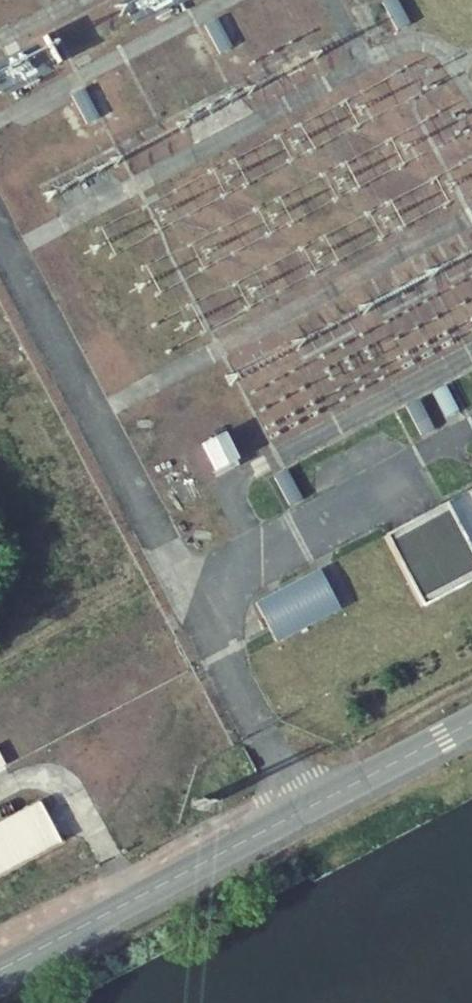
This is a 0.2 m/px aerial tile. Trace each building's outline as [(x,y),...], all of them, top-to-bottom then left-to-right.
[(383,2),(398,31),(410,25),(397,0),(388,0),(383,2)] [(217,19),(204,26),(219,55),(232,48),(217,19)] [(83,89),(71,96),(86,125),(99,118),(83,89)] [(445,388),(432,394),(445,420),(458,413),(445,388)] [(418,400),(405,406),(421,438),(435,432),(418,400)] [(287,472),(273,480),(289,508),(303,500),(287,472)] [(420,608),(471,580),(471,489),(445,503),(387,532),(382,535),(420,608)] [(340,611),(319,571),(255,605),(269,632),(276,645),(340,611)] [(38,802),(0,821),(0,875),(60,844),(38,802)]
